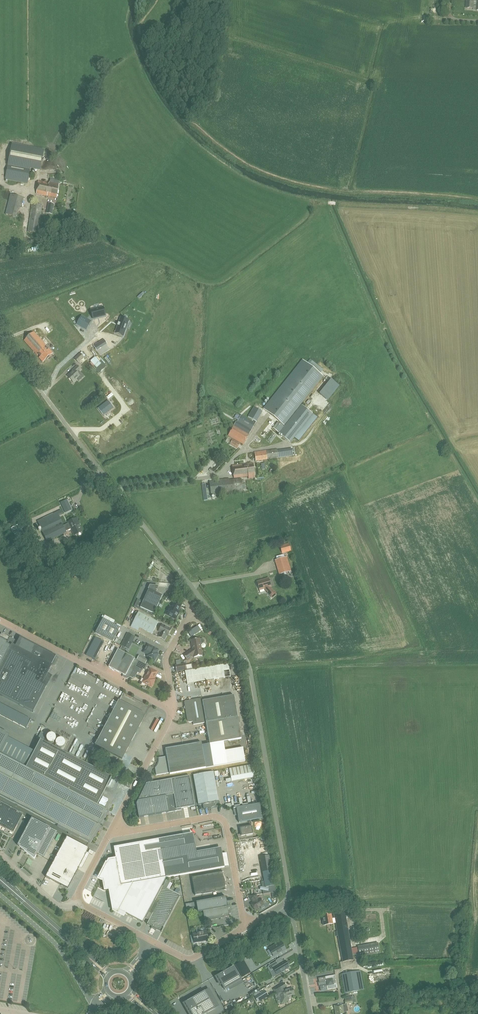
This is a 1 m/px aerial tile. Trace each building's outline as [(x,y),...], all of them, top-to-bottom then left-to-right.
[(467,8),(473,9),(473,7),(476,7),(476,10),(477,10),(477,0),(467,0),(467,8)] [(30,172),(31,169),(40,171),(44,151),(12,145),(7,168),(25,171),(30,172)] [(28,184),(30,172),(25,171),(7,168),(5,179),(28,184)] [(57,198),(59,183),(49,182),(49,183),(39,180),(36,194),(57,198)] [(5,214),(17,217),(20,206),(22,207),(24,198),(22,197),(10,194),(5,214)] [(43,205),(35,204),(32,203),(31,210),(28,232),(39,233),(43,205)] [(57,232),(52,228),(46,235),(51,240),(57,232)] [(107,299),(124,294),(121,286),(102,292),(103,296),(105,295),(107,299)] [(137,326),(156,311),(151,305),(144,310),(145,311),(133,321),(137,326)] [(92,312),(93,320),(105,319),(105,311),(92,312)] [(37,321),(39,325),(49,320),(48,316),(37,321)] [(81,316),(76,323),(84,330),(90,323),(81,316)] [(121,318),(116,331),(124,334),(129,321),(121,318)] [(43,362),(53,353),(34,332),(24,341),(37,356),(38,355),(40,357),(39,357),(43,362)] [(84,357),(80,353),(74,358),(78,363),(84,357)] [(303,360),(263,410),(284,425),(323,376),(303,360)] [(73,382),(77,379),(77,378),(79,375),(77,373),(81,370),(78,366),(72,371),(73,371),(67,376),(73,382)] [(330,400),(342,385),(333,378),(321,393),(330,400)] [(98,408),(103,414),(113,407),(108,400),(98,408)] [(301,404),(284,427),(279,433),(291,443),(294,439),(293,438),(313,413),(301,404)] [(254,407),(248,417),(252,419),(252,420),(256,423),(262,413),(258,408),(254,407)] [(237,421),(228,435),(243,444),(256,423),(252,420),(241,414),(238,421),(237,421)] [(240,444),(228,437),(226,441),(230,444),(237,448),(240,444)] [(267,459),(279,458),(277,449),(266,450),(255,452),(256,461),(267,459)] [(215,471),(219,474),(225,465),(221,462),(215,471)] [(249,476),(249,478),(255,477),(253,463),(233,466),(234,478),(249,476)] [(214,481),(211,482),(211,481),(210,481),(211,495),(243,491),(241,479),(229,480),(229,479),(214,481)] [(67,499),(60,502),(65,513),(71,510),(67,499)] [(61,510),(38,521),(47,541),(66,532),(66,531),(63,526),(59,516),(63,514),(61,510)] [(69,523),(63,526),(66,531),(71,529),(74,535),(82,532),(79,524),(80,524),(77,518),(68,522),(69,523)] [(29,543),(20,524),(11,528),(20,547),(29,543)] [(282,553),(291,551),(289,543),(280,546),(282,553)] [(280,574),(291,571),(287,557),(276,560),(280,574)] [(257,586),(258,586),(259,590),(265,588),(268,591),(268,592),(272,597),(276,593),(270,587),(271,586),(269,578),(257,582),(257,583),(256,583),(257,586)] [(153,616),(155,614),(163,595),(156,592),(158,588),(158,586),(151,586),(143,601),(138,599),(135,607),(153,616)] [(182,604),(176,600),(172,608),(170,607),(167,614),(176,619),(177,617),(178,616),(179,615),(179,614),(180,612),(178,611),(182,604)] [(139,612),(131,627),(138,630),(140,627),(152,634),(158,622),(139,612)] [(106,638),(113,624),(103,619),(96,632),(106,638)] [(172,629),(163,624),(159,631),(161,632),(159,637),(165,640),(167,635),(168,636),(172,629)] [(188,632),(191,636),(200,630),(198,626),(188,632)] [(122,646),(120,650),(126,653),(128,649),(129,649),(135,637),(128,633),(122,645),(122,646)] [(33,712),(50,681),(45,679),(48,673),(52,665),(51,665),(56,656),(20,637),(15,647),(12,646),(12,645),(0,638),(0,695),(33,712)] [(95,638),(86,655),(95,660),(104,642),(95,638)] [(203,655),(201,644),(203,643),(204,643),(204,642),(205,641),(205,640),(204,639),(203,639),(202,639),(200,639),(192,640),(193,649),(184,655),(188,660),(194,656),(194,657),(203,655)] [(147,656),(155,660),(159,654),(157,653),(159,650),(148,644),(143,652),(148,654),(147,656)] [(135,667),(137,664),(139,660),(137,659),(126,653),(120,650),(118,649),(109,667),(124,674),(123,676),(126,678),(127,678),(128,678),(129,678),(129,677),(130,677),(135,667)] [(148,659),(139,655),(137,659),(139,660),(146,664),(148,659)] [(146,664),(139,660),(137,664),(146,669),(148,665),(146,664)] [(223,664),(213,666),(215,680),(219,679),(220,684),(226,683),(223,664)] [(140,674),(142,671),(135,667),(130,677),(134,680),(138,673),(140,674)] [(150,668),(143,682),(152,687),(156,679),(154,678),(158,672),(150,668)] [(95,745),(119,700),(123,693),(78,670),(48,728),(69,739),(62,752),(85,764),(95,745)] [(210,744),(242,738),(234,695),(203,701),(202,698),(184,701),(188,720),(188,721),(189,722),(190,722),(191,722),(193,722),(194,725),(206,722),(210,744)] [(119,700),(95,745),(122,759),(146,714),(119,700)] [(0,704),(0,715),(27,729),(31,720),(0,704)] [(41,740),(42,741),(46,734),(41,732),(38,738),(41,740)] [(28,757),(32,748),(4,735),(0,744),(28,757)] [(41,740),(26,768),(97,806),(112,777),(85,764),(62,752),(42,741),(41,740)] [(204,754),(202,743),(166,749),(167,756),(159,758),(159,759),(159,762),(159,763),(158,764),(158,765),(157,766),(156,767),(155,768),(157,775),(170,773),(170,774),(214,766),(212,753),(204,754)] [(90,842),(100,827),(98,826),(108,811),(97,806),(26,768),(0,754),(0,795),(90,842)] [(252,765),(231,768),(232,778),(228,779),(228,782),(257,777),(256,772),(253,772),(252,765)] [(204,809),(213,807),(213,805),(215,805),(215,802),(219,801),(214,772),(194,775),(199,805),(203,804),(204,809)] [(181,808),(195,806),(190,776),(146,783),(136,804),(139,818),(182,810),(181,808)] [(13,833),(23,814),(0,802),(0,826),(13,833)] [(260,819),(263,818),(260,803),(237,808),(238,815),(239,822),(243,822),(260,819)] [(44,858),(57,832),(32,819),(18,846),(34,859),(37,854),(44,858)] [(243,823),(239,824),(242,840),(247,840),(266,836),(263,820),(260,820),(260,819),(243,822),(243,823)] [(225,830),(224,827),(217,828),(216,821),(214,821),(215,831),(225,830)] [(102,873),(100,877),(102,879),(104,878),(105,883),(108,882),(109,887),(121,885),(126,885),(127,895),(119,910),(125,914),(143,923),(167,877),(225,867),(222,854),(188,860),(183,835),(144,842),(118,846),(114,847),(116,858),(113,859),(113,860),(109,860),(105,868),(106,869),(103,874),(102,873)] [(89,849),(67,837),(45,877),(68,889),(89,849)] [(273,900),(277,897),(269,855),(260,857),(265,882),(261,882),(264,894),(272,893),(273,900)] [(225,884),(225,883),(225,881),(225,880),(224,878),(224,877),(223,875),(222,872),(192,877),(195,895),(226,890),(225,887),(225,886),(225,884)] [(100,888),(95,897),(108,904),(112,896),(106,892),(109,886),(105,884),(102,889),(100,888)] [(158,894),(146,918),(149,920),(147,924),(152,926),(152,927),(156,929),(157,928),(162,931),(174,908),(180,895),(178,894),(175,892),(167,888),(163,886),(158,894)] [(260,898),(259,899),(256,895),(258,895),(258,894),(247,896),(249,896),(253,902),(251,904),(255,910),(264,904),(260,898)] [(205,921),(229,916),(226,897),(186,904),(186,909),(197,907),(198,912),(203,911),(205,921)] [(345,912),(334,914),(335,918),(343,962),(354,960),(345,912)] [(331,914),(322,916),(323,925),(333,924),(332,919),(335,918),(334,914),(331,915),(331,914)] [(195,942),(208,940),(207,931),(193,934),(195,942)] [(281,941),(269,949),(274,956),(286,949),(281,941)] [(360,957),(380,953),(378,943),(358,946),(360,957)] [(276,961),(268,966),(268,967),(271,971),(274,969),(277,974),(289,967),(287,964),(286,962),(285,960),(283,961),(278,964),(276,961)] [(244,961),(236,965),(240,972),(247,967),(244,961)] [(241,980),(234,967),(217,976),(225,990),(241,980)] [(345,993),(364,990),(361,970),(342,974),(345,993)] [(318,978),(320,991),(337,988),(335,975),(318,978)] [(284,983),(274,989),(277,995),(279,994),(281,998),(282,1003),(289,1001),(288,998),(291,997),(291,995),(294,994),(293,988),(285,990),(285,987),(286,986),(284,983)] [(190,1011),(210,999),(205,991),(185,1002),(190,1011)] [(258,1002),(268,996),(265,991),(255,997),(258,1002)] [(356,1002),(355,996),(351,997),(345,998),(346,1001),(345,1001),(345,1005),(353,1003),(356,1002)] [(210,999),(190,1011),(192,1013),(205,1013),(215,1008),(210,999)] [(347,1012),(344,1012),(343,1005),(334,1006),(336,1013),(347,1013),(347,1012)]
